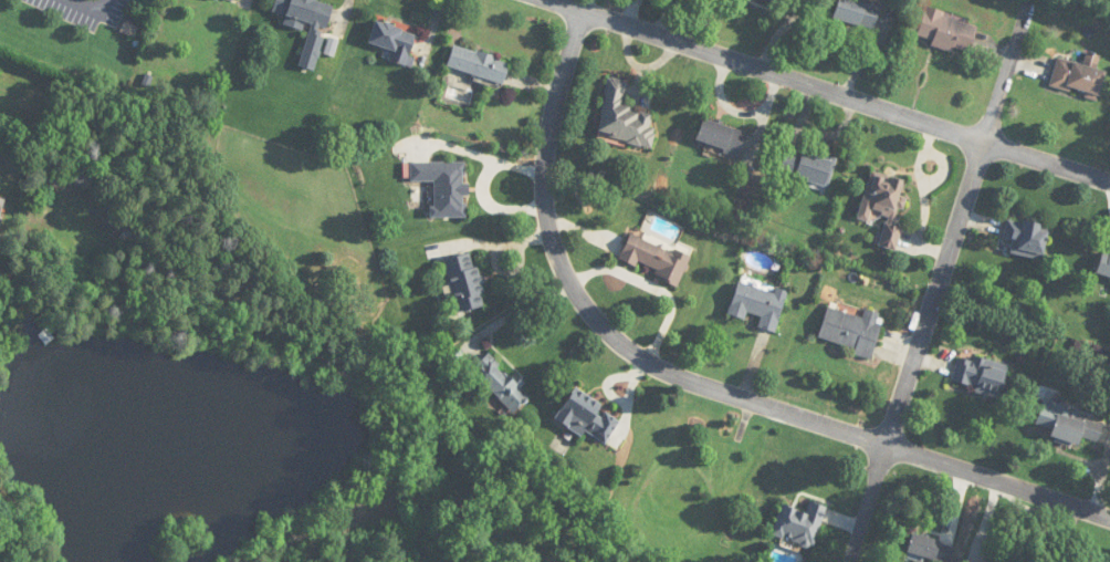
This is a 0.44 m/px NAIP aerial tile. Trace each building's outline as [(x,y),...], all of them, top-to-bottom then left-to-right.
[(317,71),(332,1),(329,0),(276,0),(273,13),(286,16),(284,24),(309,29),(301,68),(317,71)] [(881,5),(861,0),(839,0),(834,20),(874,30),(881,5)] [(979,22),(924,10),(917,41),(971,54),(979,22)] [(389,62),(410,68),(420,35),(376,21),(369,44),(393,51),(389,62)] [(504,85),(511,63),(454,45),(447,68),(504,85)] [(1100,101),(1108,72),(1057,59),(1050,88),(1100,101)] [(652,148),(658,116),(622,109),(628,81),(609,78),(598,138),(652,148)] [(747,133),(704,119),(696,143),(740,156),(747,133)] [(836,158),(788,145),(780,174),(828,187),(836,158)] [(467,219),(467,163),(411,163),(411,183),(433,183),(432,219),(467,219)] [(879,245),(894,249),(907,198),(902,197),(906,179),(871,171),(859,219),(870,222),(873,210),(887,213),(879,245)] [(1011,253),(1044,259),(1050,225),(1008,217),(1004,238),(1013,240),(1011,253)] [(681,282),(689,256),(628,235),(620,262),(681,282)] [(1109,277),(1109,253),(1103,251),(1098,274),(1109,277)] [(443,259),(457,312),(487,304),(474,252),(443,259)] [(746,320),(748,312),(762,316),(759,327),(777,332),(787,292),(738,280),(729,316),(746,320)] [(882,324),(877,323),(880,313),(866,309),(863,318),(828,308),(818,340),(873,356),(882,324)] [(530,399),(491,352),(473,368),(512,414),(530,399)] [(1001,396),(1009,365),(960,353),(952,384),(1001,396)] [(606,445),(622,419),(575,389),(556,419),(583,436),(586,431),(606,445)] [(1099,442),(1104,424),(1058,412),(1051,438),(1080,447),(1082,438),(1099,442)] [(828,507),(810,501),(807,512),(782,504),(772,534),(814,548),(828,507)] [(955,547),(914,532),(907,550),(941,561),(950,561),(955,547)]
